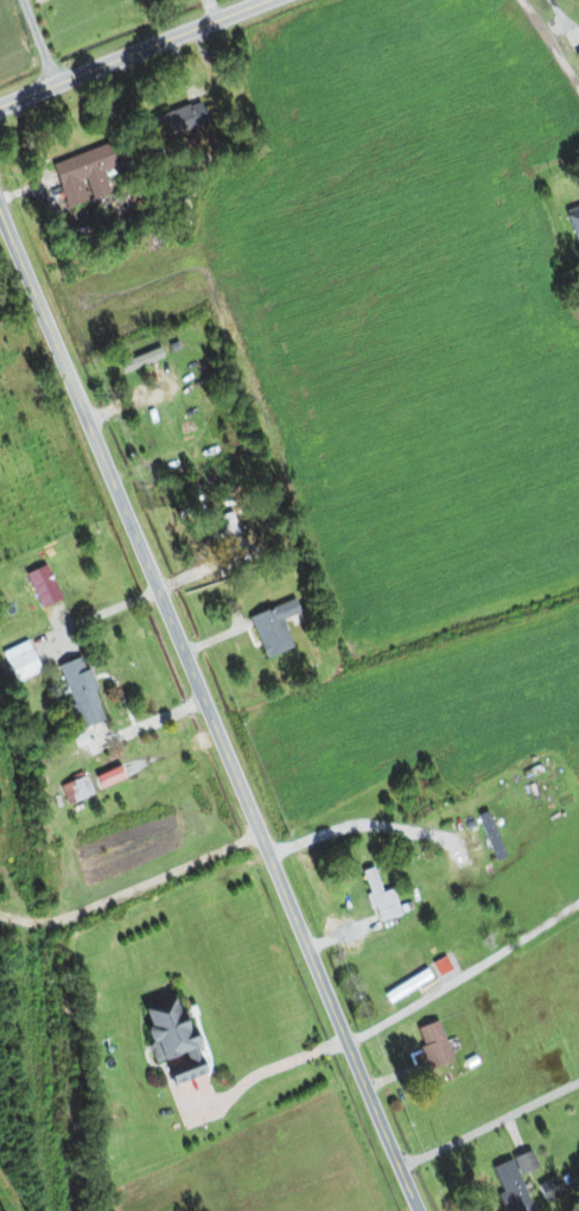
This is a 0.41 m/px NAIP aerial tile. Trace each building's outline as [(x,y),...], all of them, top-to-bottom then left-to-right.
[(570,51),(578,68),(578,46),(570,51)] [(152,118),(161,141),(214,121),(205,97),(152,118)] [(65,207),(108,193),(101,172),(115,168),(108,145),(51,163),(65,207)] [(562,214),(578,251),(578,206),(562,214)] [(118,360),(121,371),(169,358),(166,347),(118,360)] [(241,546),(234,512),(214,517),(221,550),(241,546)] [(262,659),(288,651),(279,621),(297,615),(293,601),(248,615),(262,659)] [(39,672),(29,650),(5,661),(15,683),(39,672)] [(57,664),(77,729),(102,721),(82,657),(57,664)] [(92,795),(84,775),(65,784),(72,803),(92,795)] [(360,872),(379,923),(400,915),(390,889),(380,892),(371,868),(360,872)] [(427,1004),(406,950),(386,958),(396,983),(388,986),(394,999),(402,997),(408,1012),(427,1004)] [(202,1076),(175,997),(138,1009),(156,1064),(181,1056),(185,1068),(165,1075),(169,1086),(202,1076)] [(449,1064),(438,1022),(415,1029),(426,1070),(449,1064)] [(517,1175),(532,1169),(526,1154),(489,1169),(506,1210),(531,1210),(517,1175)]
